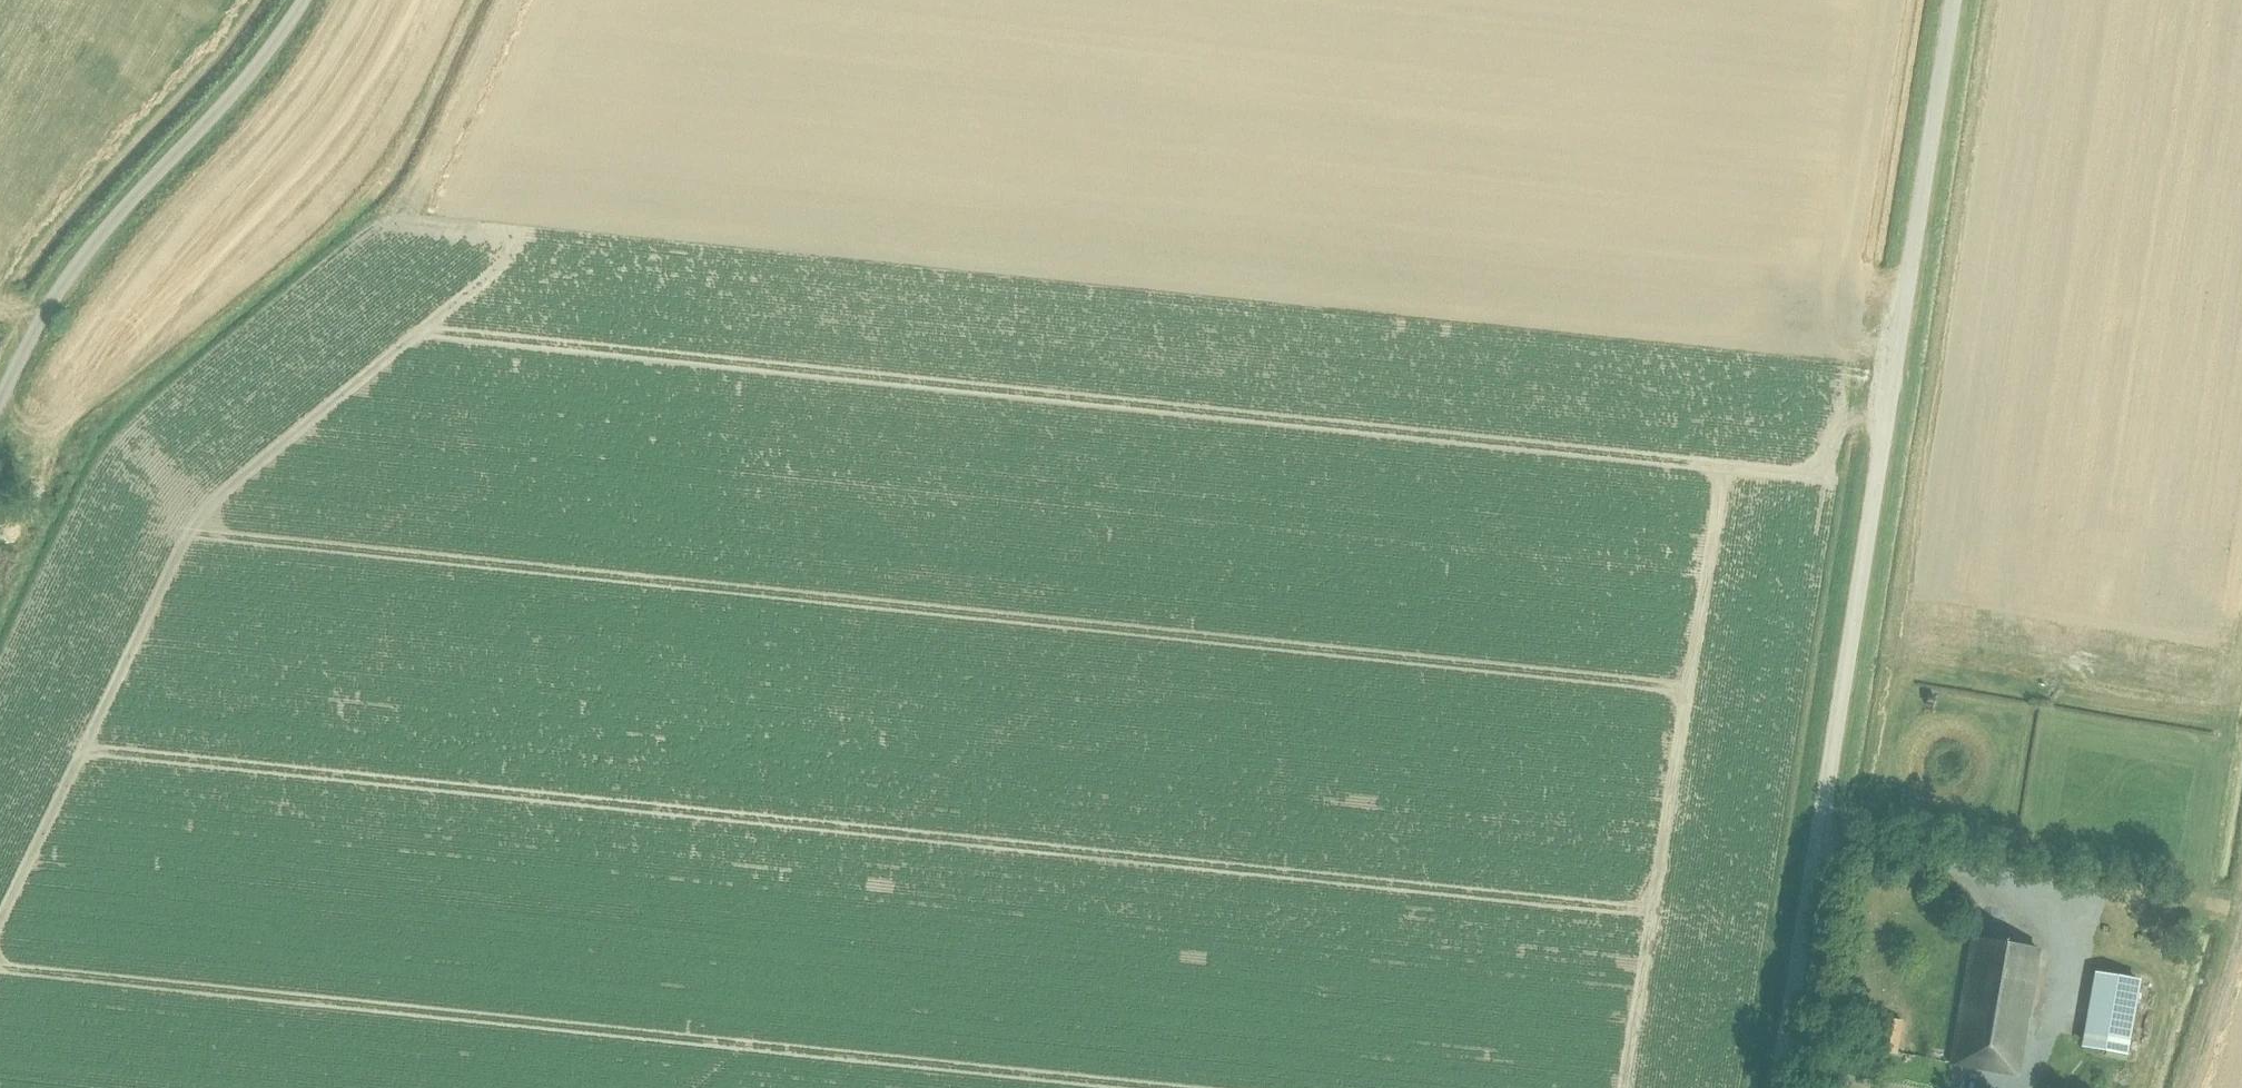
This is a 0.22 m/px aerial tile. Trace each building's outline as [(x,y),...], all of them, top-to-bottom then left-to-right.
[(1952,1064),(2018,1075),(2040,950),(1973,939),(1952,1064)] [(2084,1042),(2129,1050),(2141,983),(2096,976),(2084,1042)]
